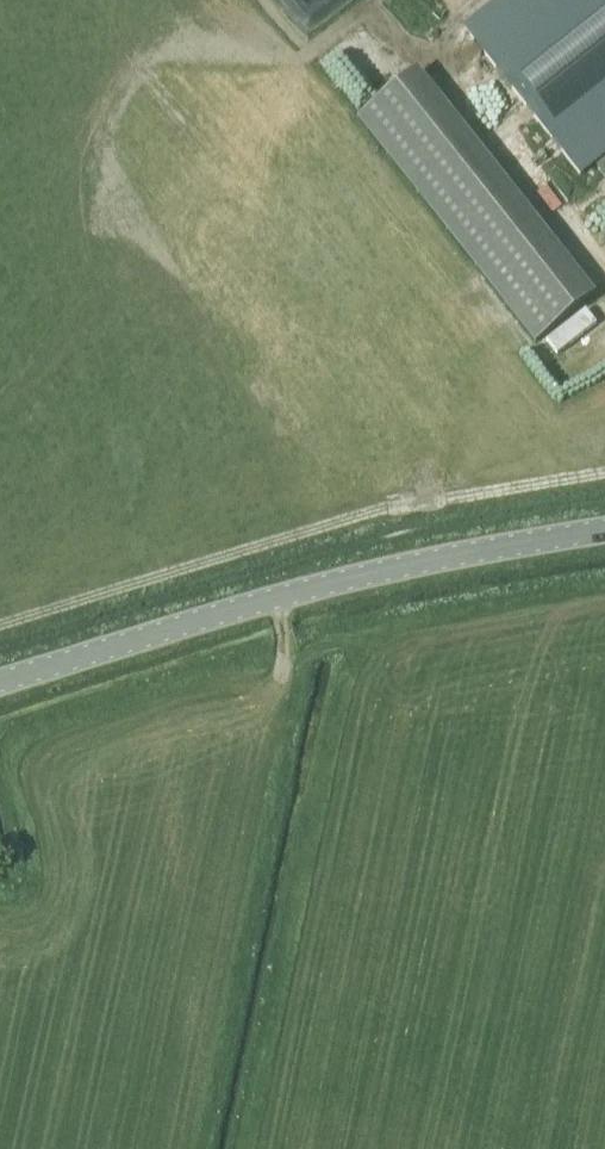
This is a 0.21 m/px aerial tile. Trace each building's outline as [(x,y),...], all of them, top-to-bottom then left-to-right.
[(465,31),(579,174),(604,154),(604,0),(504,0),(465,31)] [(416,69),(356,116),(489,285),(549,238),(416,69)] [(597,168),(604,179),(604,162),(597,168)]
